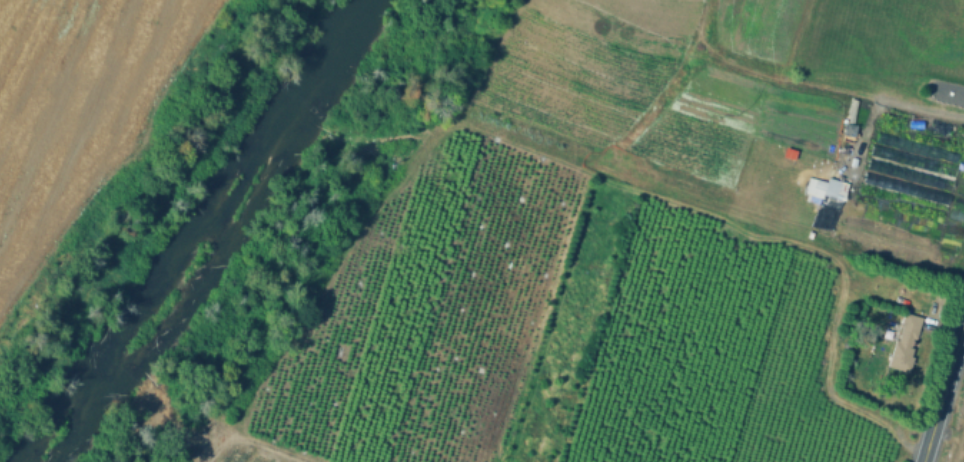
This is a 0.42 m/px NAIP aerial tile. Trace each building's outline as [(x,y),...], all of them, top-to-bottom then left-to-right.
[(802,192),(824,197),(823,201),(836,205),(837,198),(842,199),(846,182),(825,177),(824,180),(806,176),(802,192)] [(922,317),(915,338),(911,336),(907,349),(910,350),(909,355),(914,356),(909,371),(890,364),(897,342),(899,343),(904,326),(901,325),(905,312),(922,317)]
